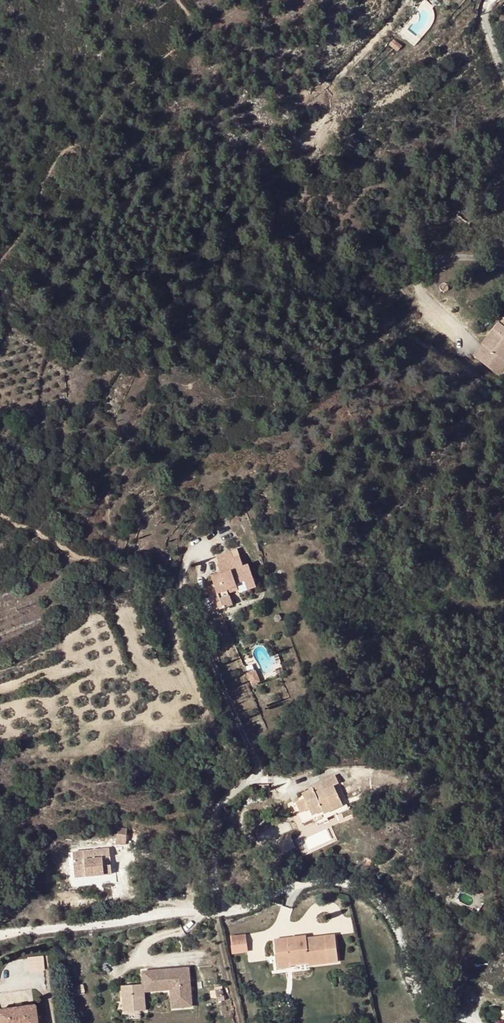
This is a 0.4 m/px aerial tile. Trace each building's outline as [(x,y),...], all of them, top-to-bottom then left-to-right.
[(325,80),(319,73),(312,79),(317,86),(325,80)] [(503,359),(503,317),(482,344),(503,360),(503,359)] [(218,565),(221,572),(222,575),(213,578),(215,585),(207,588),(215,611),(233,605),(229,594),(228,590),(237,587),(236,583),(244,580),(248,590),(256,587),(248,565),(244,567),(240,557),(218,565)] [(335,776),(321,783),(325,790),(317,794),(314,789),(303,795),(305,799),(296,803),(301,813),(310,810),(312,815),(323,811),(324,814),(343,805),(334,786),(339,783),(335,776)] [(317,794),(325,790),(321,783),(313,787),(314,789),(317,794)] [(127,830),(117,829),(117,845),(127,846),(127,830)] [(72,853),(74,872),(86,871),(87,877),(96,876),(111,874),(111,866),(107,866),(106,857),(110,857),(109,849),(72,853)] [(248,944),(247,935),(231,937),(232,946),(248,944)] [(309,963),(310,966),(328,964),(325,938),(307,940),(307,943),(299,943),(299,938),(274,941),(278,969),(292,968),(292,964),(309,963)] [(168,976),(171,987),(191,982),(184,951),(175,953),(176,958),(169,960),(168,955),(139,962),(141,974),(143,981),(168,976)] [(29,956),(29,971),(46,970),(45,955),(29,956)] [(143,981),(141,974),(121,978),(126,1004),(147,1000),(143,981)] [(192,990),(191,982),(171,987),(172,994),(192,990)] [(34,1006),(23,1008),(16,1008),(0,1011),(0,1022),(36,1022),(34,1006)]
